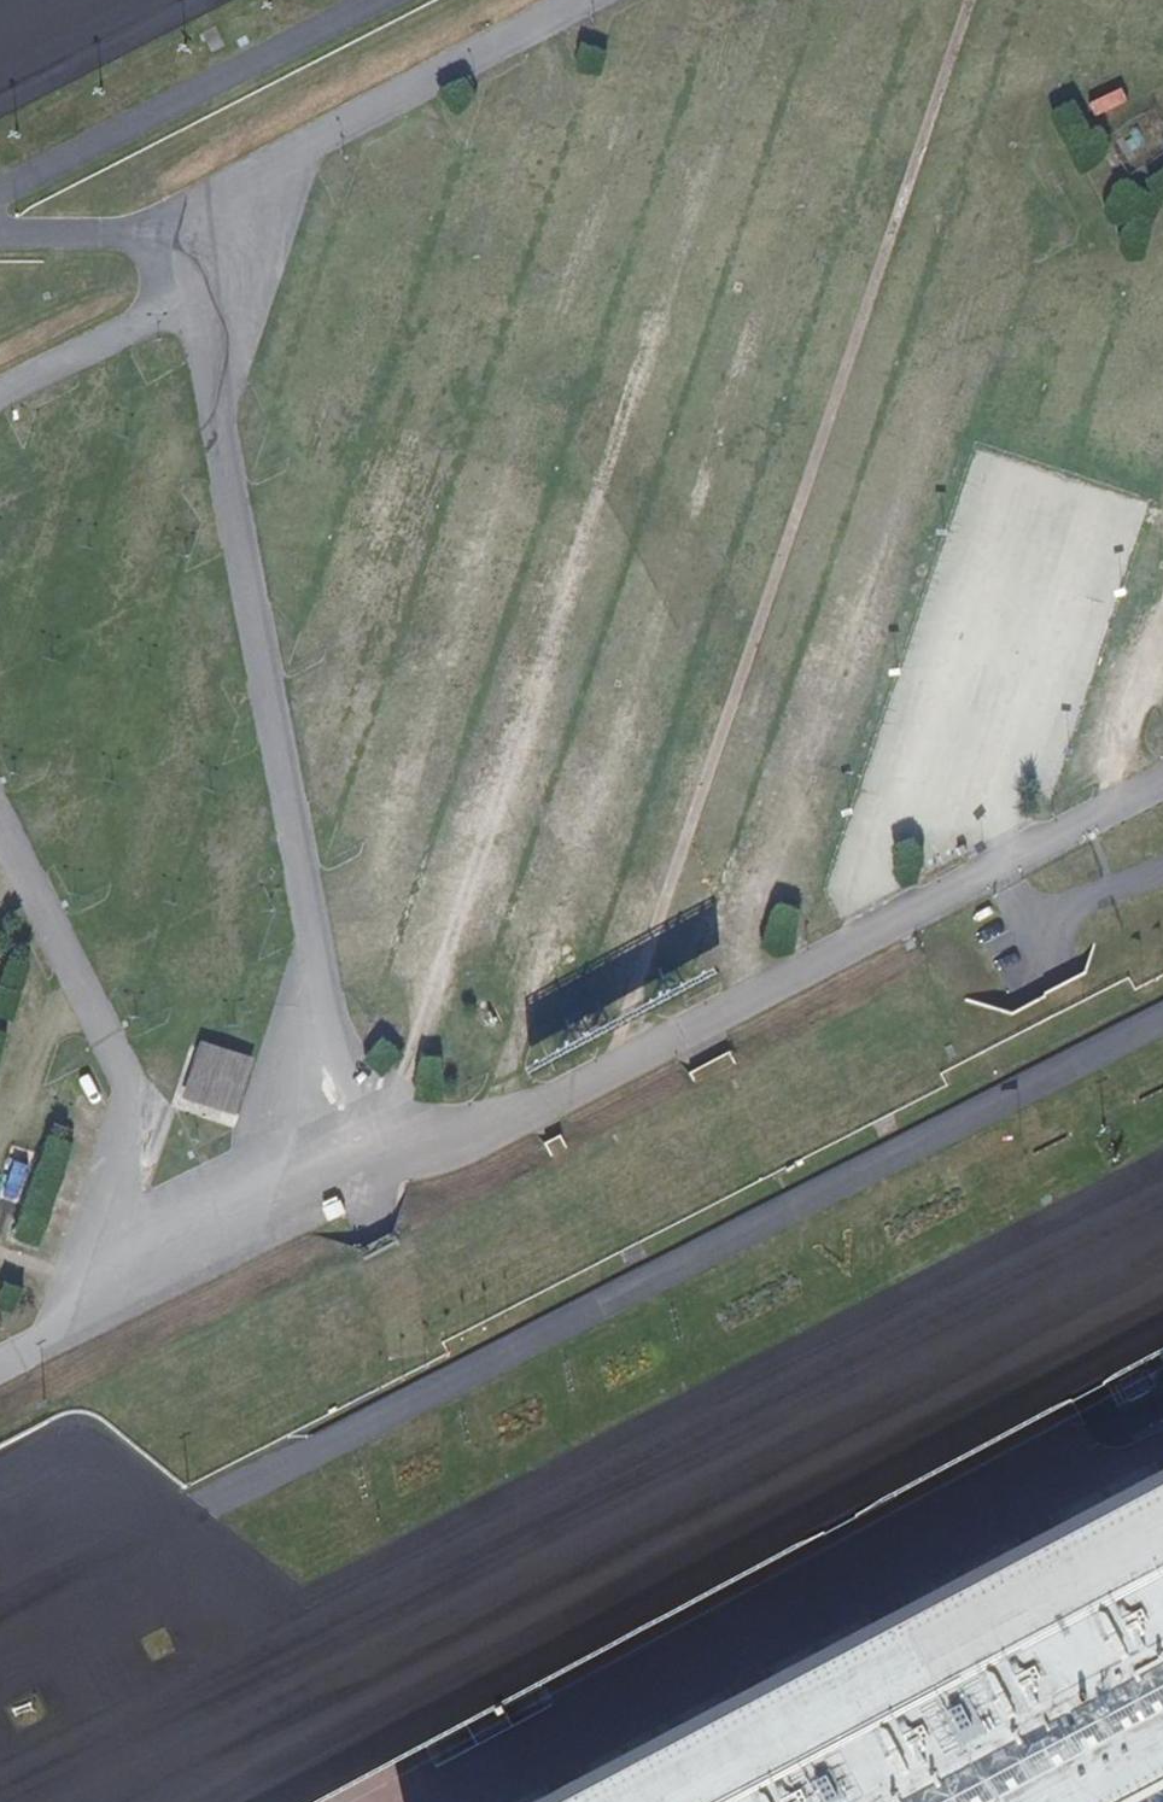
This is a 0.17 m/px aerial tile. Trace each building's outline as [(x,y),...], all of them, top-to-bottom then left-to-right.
[(1107,964),(1112,975),(1127,967),(1121,957),(1107,964)] [(235,1115),(253,1056),(198,1040),(180,1098),(235,1115)] [(0,1179),(0,1194),(17,1200),(32,1153),(11,1146),(0,1179)] [(1160,1472),(1054,1527),(1075,1567),(1042,1586),(1021,1546),(905,1606),(926,1646),(892,1664),(871,1625),(765,1680),(786,1720),(753,1737),(732,1697),(582,1776),(533,1801),(1162,1801),(1162,1478),(1160,1472)]
